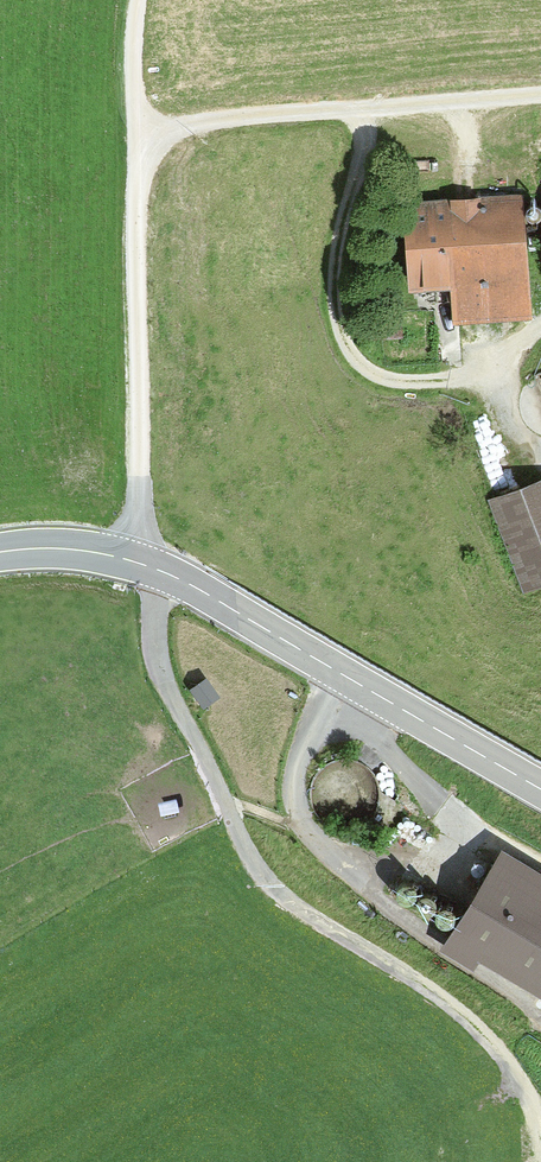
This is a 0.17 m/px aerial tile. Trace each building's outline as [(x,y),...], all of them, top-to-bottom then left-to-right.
[(453,283),(454,300),(513,298),(508,200),(451,203),(451,206),(405,209),(409,285),(453,283)] [(540,433),(540,368),(531,373),(523,381),(518,392),(517,404),(520,415),(527,425),(536,432),(540,433)] [(534,487),(492,503),(522,587),(540,580),(540,505),(534,487)] [(202,707),(213,699),(200,681),(189,689),(202,707)] [(327,819),(338,823),(349,824),(359,821),(368,814),(375,805),(377,795),(376,784),(372,774),(364,766),(354,761),(343,760),(333,762),(325,767),(318,774),(314,783),(313,793),(315,803),(319,811),(327,819)] [(491,867),(449,936),(540,992),(540,898),(491,867)] [(442,907),(438,907),(434,908),(432,911),(430,915),(430,919),(432,923),(435,926),(438,927),(442,927),(446,926),(449,923),(451,919),(451,915),(449,911),(446,908),(442,907)]
